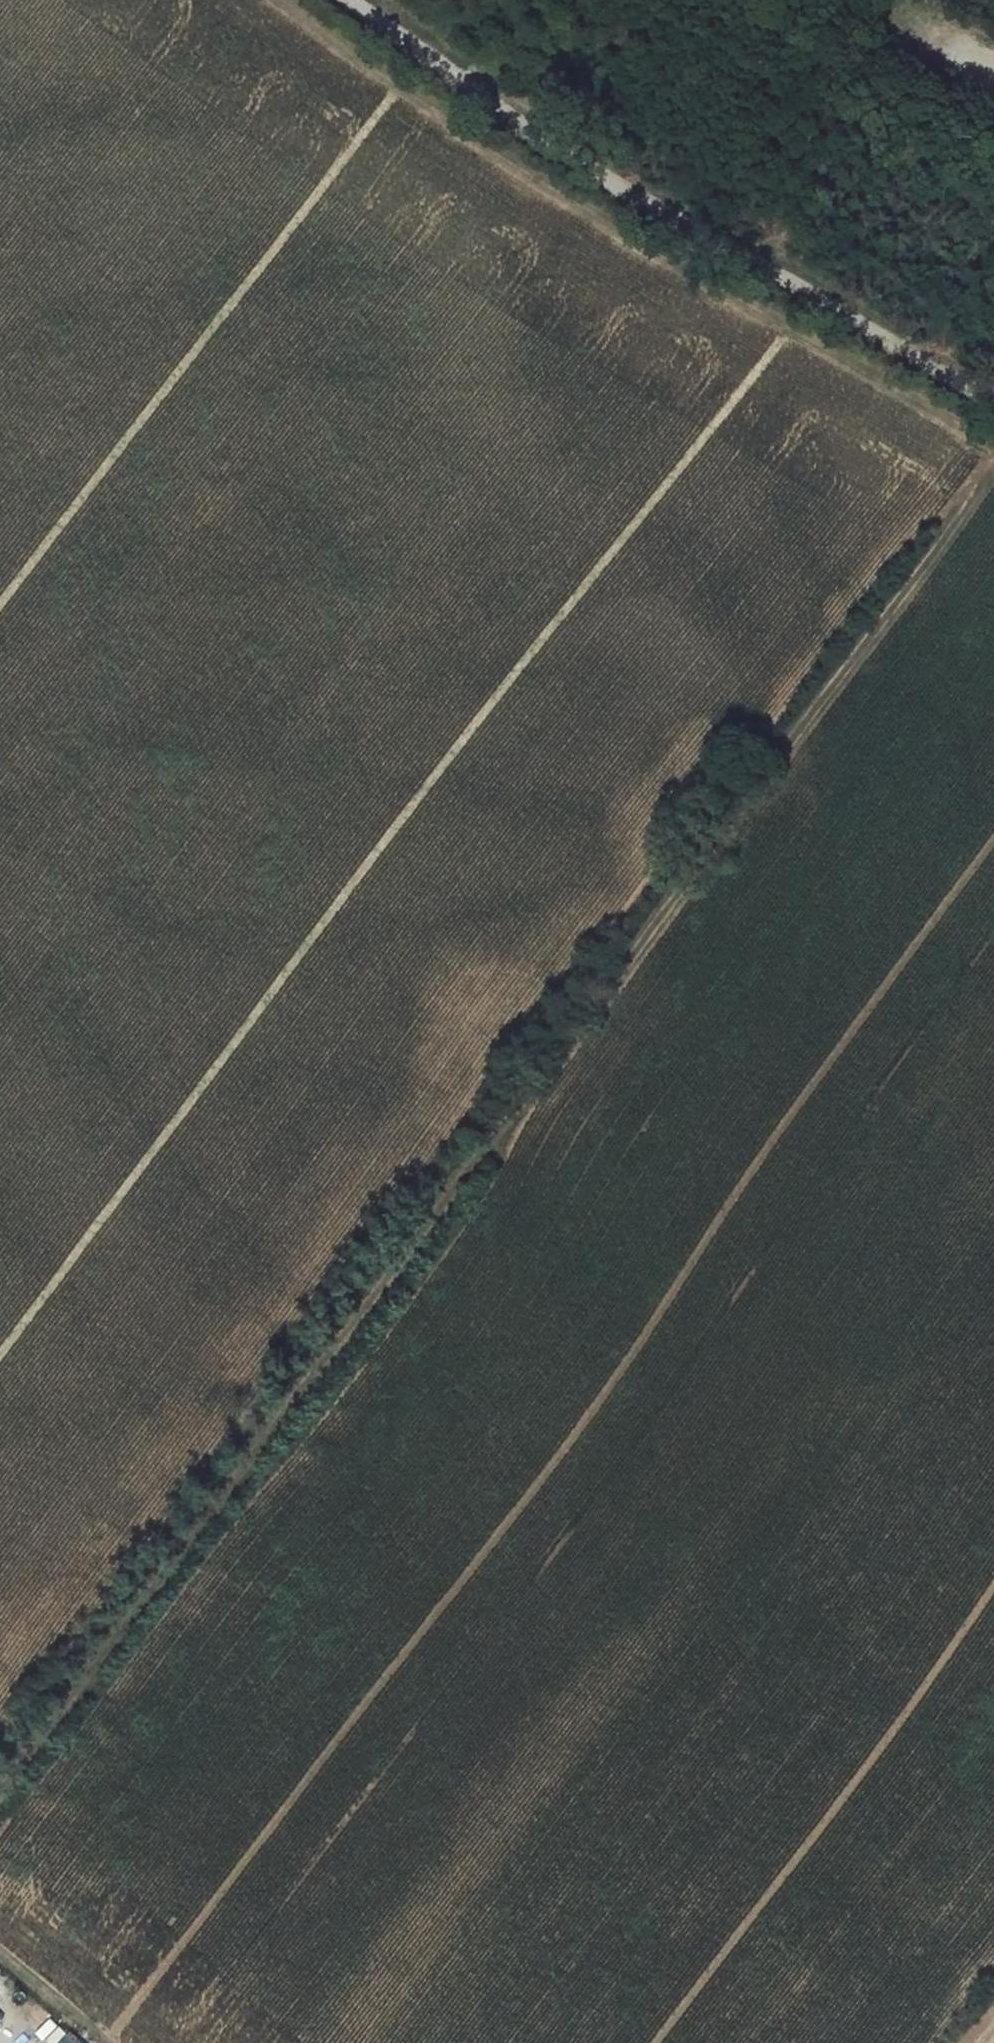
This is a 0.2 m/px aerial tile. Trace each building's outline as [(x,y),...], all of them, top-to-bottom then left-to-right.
[(30,2026),(3,1998),(0,2001),(0,2042),(13,2042),(30,2026)]
